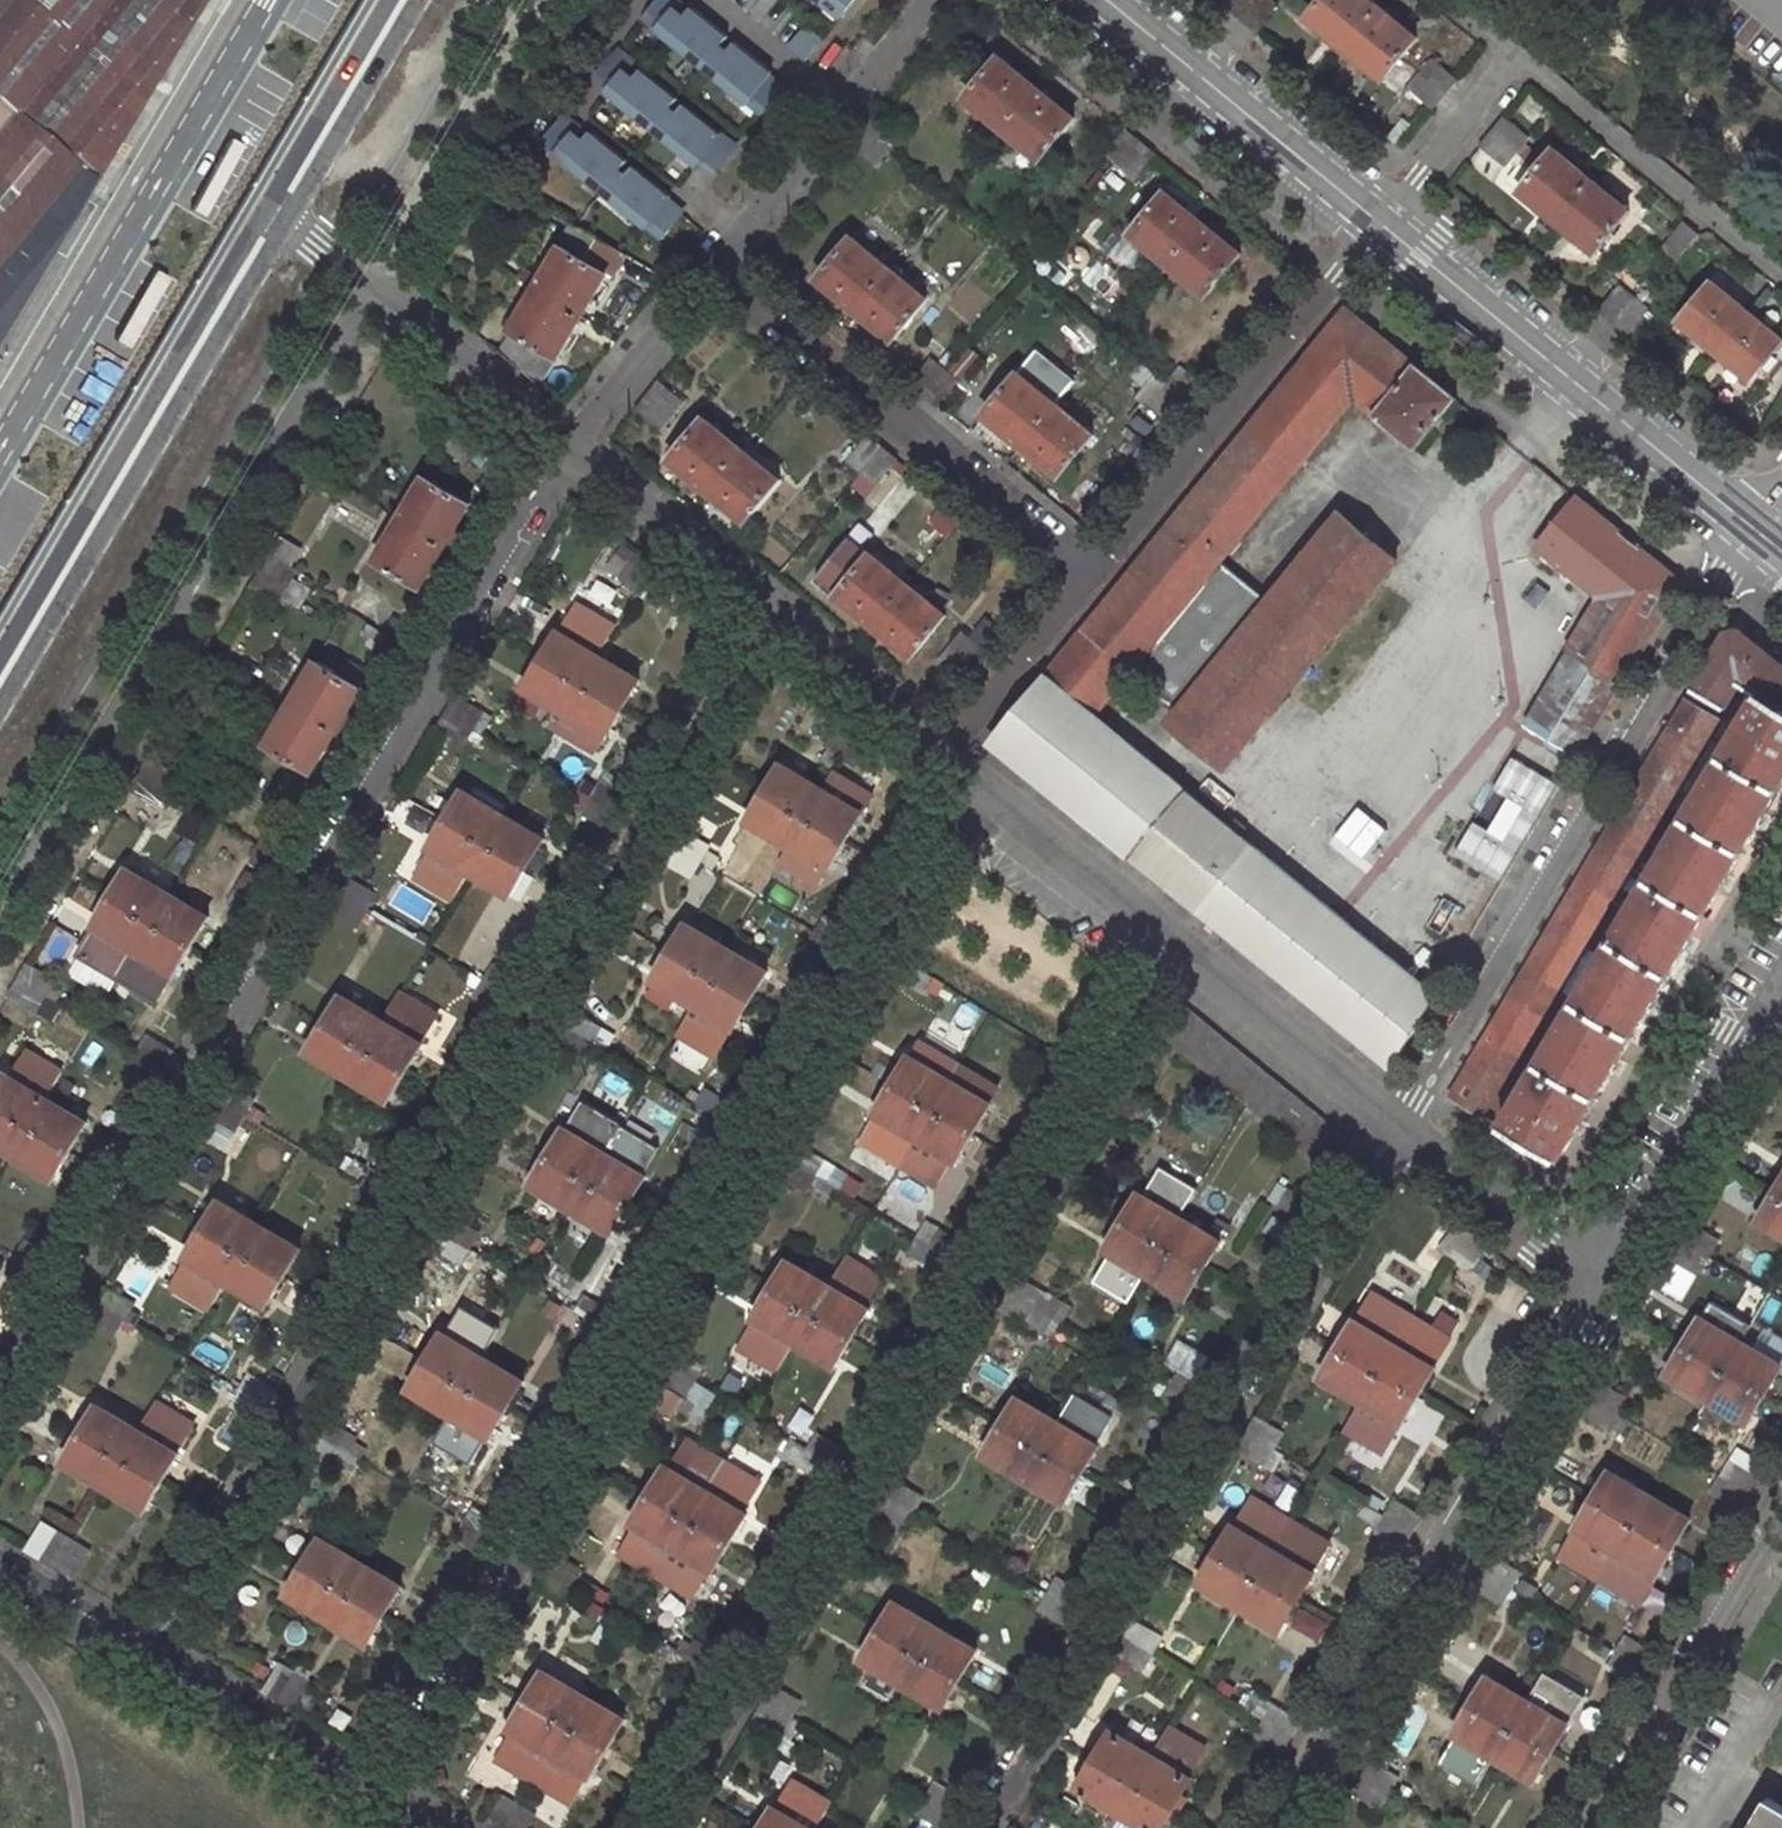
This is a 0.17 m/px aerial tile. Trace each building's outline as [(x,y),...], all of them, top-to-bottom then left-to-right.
[(199,0),(0,0),(0,335),(199,0)] [(647,19),(705,67),(721,48),(729,38),(693,9),(685,19),(677,13),(683,6),(675,0),(663,0),(647,19)] [(842,17),(856,0),(821,0),(842,17)] [(1228,5),(1243,17),(1257,0),(1232,0),(1228,5)] [(1266,0),(1257,0),(1243,17),(1257,29),(1275,7),(1266,0)] [(1310,21),(1348,50),(1365,29),(1330,0),(1327,0),(1310,21)] [(1370,0),(1330,0),(1365,29),(1381,9),(1370,0)] [(1401,58),(1417,38),(1381,9),(1365,29),(1401,58)] [(1348,50),(1384,80),(1401,58),(1365,29),(1348,50)] [(721,48),(705,67),(763,114),(783,89),(769,77),(772,74),(736,44),(728,54),(721,48)] [(635,65),(620,52),(599,77),(614,89),(611,93),(655,129),(670,110),(678,100),(642,71),(634,81),(627,75),(635,65)] [(1037,91),(999,59),(966,99),(1004,130),(1037,91)] [(1453,84),(1429,64),(1420,74),(1417,78),(1442,98),(1453,84)] [(1417,78),(1405,93),(1430,113),(1442,98),(1417,78)] [(1043,161),(1075,121),(1037,91),(1004,130),(1043,161)] [(670,110),(655,129),(698,164),(700,161),(715,172),(735,147),(685,106),(677,116),(670,110)] [(1531,136),(1506,116),(1494,131),(1519,150),(1531,136)] [(566,118),(546,143),(604,191),(619,172),(627,162),(592,133),(584,143),(576,137),(582,130),(566,118)] [(1133,136),(1118,124),(1097,149),(1112,161),(1133,136)] [(1494,131),(1482,145),(1507,165),(1519,150),(1494,131)] [(1126,173),(1147,147),(1133,136),(1112,161),(1126,173)] [(1595,183),(1556,150),(1541,168),(1580,201),(1595,183)] [(619,172),(604,191),(661,238),(682,212),(668,201),(670,197),(635,168),(627,178),(619,172)] [(1541,168),(1524,190),(1563,222),(1580,201),(1541,168)] [(1619,233),(1634,215),(1595,183),(1580,201),(1619,233)] [(1202,224),(1165,193),(1133,234),(1170,264),(1202,224)] [(1563,222),(1602,254),(1619,233),(1580,201),(1563,222)] [(597,236),(573,221),(537,287),(561,302),(597,236)] [(1209,295),(1241,254),(1202,224),(1170,264),(1209,295)] [(1689,224),(1667,251),(1672,255),(1680,261),(1703,235),(1689,224)] [(584,316),(620,251),(597,236),(561,302),(584,316)] [(890,271),(853,241),(820,280),(858,311),(890,271)] [(895,341),(927,302),(890,271),(858,311),(895,341)] [(1715,284),(1698,304),(1733,332),(1749,312),(1715,284)] [(1620,286),(1600,310),(1616,323),(1636,299),(1620,286)] [(537,287),(501,353),(523,371),(561,302),(537,287)] [(1616,323),(1632,336),(1651,312),(1636,299),(1616,323)] [(523,371),(545,388),(584,316),(561,302),(523,371)] [(1733,332),(1698,304),(1682,322),(1717,351),(1733,332)] [(1373,412),(1412,364),(1346,310),(1047,676),(1096,716),(1132,671),(1221,562),(1355,398),(1373,412)] [(1781,345),(1781,339),(1749,312),(1733,332),(1768,361),(1781,345)] [(1717,351),(1753,380),(1768,361),(1733,332),(1717,351)] [(927,358),(908,382),(923,394),(942,370),(927,358)] [(1412,364),(1373,412),(1417,448),(1456,400),(1412,364)] [(923,394),(938,406),(957,383),(942,370),(923,394)] [(1055,406),(1017,375),(984,415),(1023,446),(1055,406)] [(660,384),(640,414),(661,428),(682,398),(660,384)] [(1061,477),(1094,437),(1055,406),(1023,446),(1061,477)] [(705,421),(688,442),(725,471),(741,450),(705,421)] [(446,447),(461,459),(482,434),(467,422),(446,447)] [(841,466),(872,490),(898,457),(867,433),(841,466)] [(725,471),(688,442),(673,461),(709,490),(725,471)] [(746,521),(778,481),(741,450),(725,471),(709,490),(746,521)] [(472,505),(428,479),(403,520),(447,547),(472,505)] [(1578,499),(1538,549),(1598,594),(1522,725),(1574,752),(1676,577),(1578,499)] [(1270,602),(1181,711),(1236,755),(1395,560),(1341,516),(1270,602)] [(403,520),(378,562),(422,589),(447,547),(403,520)] [(291,579),(299,566),(272,549),(264,563),(291,579)] [(642,554),(624,577),(638,589),(657,565),(642,554)] [(872,555),(838,597),(873,625),(890,605),(908,583),(872,555)] [(1181,711),(1270,602),(1221,562),(1132,671),(1181,711)] [(253,581),(280,598),(291,579),(264,563),(253,581)] [(638,589),(652,600),(671,577),(657,565),(638,589)] [(947,614),(908,583),(890,605),(928,636),(947,614)] [(890,605),(873,625),(912,656),(928,636),(890,605)] [(421,638),(392,621),(384,634),(413,651),(421,638)] [(1781,717),(1781,667),(1736,630),(1722,631),(1688,689),(1733,719),(1747,696),(1781,717)] [(583,683),(599,656),(560,633),(544,660),(583,683)] [(639,679),(599,656),(583,683),(623,707),(639,679)] [(583,683),(544,660),(526,689),(565,713),(583,683)] [(362,690),(318,664),(294,704),(338,730),(362,690)] [(1021,707),(1014,717),(993,742),(1132,855),(1186,789),(1096,716),(1047,676),(1021,707)] [(605,737),(623,707),(583,683),(565,713),(605,737)] [(475,727),(484,711),(458,695),(448,711),(475,727)] [(1733,719),(1495,1125),(1564,1161),(1781,785),(1781,717),(1747,696),(1733,719)] [(1682,699),(1449,1096),(1485,1116),(1718,720),(1682,699)] [(1014,717),(1021,707),(1016,703),(1008,712),(1014,717)] [(294,704),(268,747),(313,773),(338,730),(294,704)] [(438,728),(465,743),(475,727),(448,711),(438,728)] [(843,718),(823,743),(839,756),(860,731),(843,718)] [(839,756),(853,767),(873,742),(860,731),(839,756)] [(1500,879),(1559,782),(1514,754),(1454,852),(1500,879)] [(167,791),(177,774),(148,758),(139,774),(167,791)] [(782,766),(765,794),(803,817),(820,789),(782,766)] [(129,790),(157,808),(167,791),(139,774),(129,790)] [(631,797),(603,781),(593,798),(621,814),(631,797)] [(860,812),(820,789),(803,817),(843,841),(860,812)] [(1186,789),(1132,855),(1384,1063),(1438,997),(1186,789)] [(466,792),(450,818),(489,842),(505,816),(466,792)] [(803,817),(765,794),(748,821),(787,845),(803,817)] [(593,798),(584,814),(611,831),(621,814),(593,798)] [(544,840),(505,816),(489,842),(529,865),(544,840)] [(827,868),(843,841),(803,817),(787,845),(827,868)] [(489,842),(450,818),(432,848),(472,872),(489,842)] [(699,862),(709,846),(680,830),(671,846),(699,862)] [(511,895),(529,865),(489,842),(472,872),(511,895)] [(260,845),(250,862),(278,878),(288,862),(260,845)] [(661,862),(689,879),(699,862),(671,846),(661,862)] [(129,871),(113,898),(153,922),(170,895),(129,871)] [(209,918),(170,895),(153,922),(192,945),(209,918)] [(153,922),(113,898),(97,926),(98,926),(81,954),(83,956),(120,978),(137,950),(153,922)] [(176,973),(192,945),(153,922),(137,950),(176,973)] [(686,925),(670,951),(710,975),(725,948),(686,925)] [(765,972),(725,948),(710,975),(749,998),(765,972)] [(710,975),(670,951),(654,979),(693,1003),(710,975)] [(83,956),(74,971),(111,993),(120,978),(83,956)] [(46,995),(55,979),(27,962),(18,979),(46,995)] [(732,1027),(749,998),(710,975),(693,1003),(676,1032),(714,1054),(730,1026),(732,1027)] [(8,996),(36,1013),(46,995),(18,979),(8,996)] [(341,998),(326,1024),(368,1049),(383,1022),(341,998)] [(592,1043),(601,1026),(573,1010),(564,1026),(592,1043)] [(368,1049),(406,1072),(422,1046),(383,1022),(368,1049)] [(368,1049),(326,1024),(309,1054),(350,1079),(368,1049)] [(554,1043),(582,1059),(592,1043),(564,1026),(554,1043)] [(175,1052),(146,1036),(138,1050),(166,1067),(175,1052)] [(388,1102),(406,1072),(368,1049),(350,1079),(388,1102)] [(28,1053),(13,1080),(48,1101),(64,1074),(28,1053)] [(908,1057),(891,1085),(935,1112),(953,1083),(908,1057)] [(962,1068),(953,1083),(935,1112),(974,1135),(991,1106),(989,1105),(999,1090),(962,1068)] [(0,1090),(0,1108),(32,1128),(48,1101),(13,1080),(8,1077),(0,1090)] [(1136,1078),(1126,1095),(1152,1110),(1162,1094),(1136,1078)] [(245,1115),(254,1100),(226,1083),(217,1099),(245,1115)] [(935,1112),(891,1085),(873,1114),(918,1141),(935,1112)] [(746,1113),(718,1097),(709,1112),(737,1128),(746,1113)] [(206,1117),(234,1133),(245,1115),(217,1099),(206,1117)] [(88,1124),(48,1101),(32,1128),(71,1152),(88,1124)] [(584,1102),(575,1121),(613,1138),(622,1119),(584,1102)] [(0,1108),(0,1149),(14,1158),(32,1128),(0,1108)] [(709,1112),(699,1129),(727,1145),(737,1128),(709,1112)] [(956,1165),(974,1135),(935,1112),(918,1141),(901,1169),(936,1191),(953,1163),(956,1165)] [(54,1182),(71,1152),(32,1128),(14,1158),(54,1182)] [(566,1131),(550,1158),(588,1181),(604,1153),(566,1131)] [(823,1161),(795,1144),(786,1159),(814,1177),(823,1161)] [(646,1178),(604,1153),(588,1181),(630,1205),(646,1178)] [(588,1181),(550,1158),(533,1187),(571,1209),(588,1181)] [(804,1194),(814,1177),(786,1159),(776,1176),(804,1194)] [(1140,1195),(1123,1223),(1166,1248),(1182,1220),(1196,1197),(1158,1175),(1144,1198),(1140,1195)] [(612,1234),(630,1205),(588,1181),(571,1209),(612,1234)] [(1279,1207),(1308,1224),(1318,1208),(1290,1190),(1279,1207)] [(1777,1193),(1758,1225),(1781,1240),(1781,1196),(1777,1193)] [(221,1201),(206,1227),(248,1252),(263,1226),(221,1201)] [(470,1249),(479,1233),(451,1215),(442,1231),(470,1249)] [(1220,1242),(1182,1220),(1166,1248),(1203,1270),(1220,1242)] [(1457,1221),(1438,1246),(1451,1256),(1453,1257),(1472,1234),(1457,1221)] [(1166,1248),(1123,1223),(1107,1251),(1149,1276),(1166,1248)] [(1721,1241),(1693,1225),(1683,1241),(1711,1257),(1721,1241)] [(248,1252),(285,1275),(302,1249),(263,1226),(248,1252)] [(248,1252),(206,1227),(188,1258),(230,1283),(248,1252)] [(431,1249),(460,1266),(470,1249),(442,1231),(431,1249)] [(966,1249),(938,1233),(929,1248),(957,1265),(966,1249)] [(1453,1257),(1468,1270),(1488,1246),(1472,1234),(1453,1257)] [(1683,1241),(1673,1258),(1701,1274),(1711,1257),(1683,1241)] [(929,1248),(919,1264),(947,1281),(957,1265),(929,1248)] [(1186,1298),(1203,1270),(1166,1248),(1149,1276),(1186,1298)] [(267,1306),(285,1275),(248,1252),(230,1283),(267,1306)] [(847,1259),(830,1288),(814,1315),(852,1338),(869,1311),(864,1308),(881,1280),(847,1259)] [(787,1262),(771,1290),(814,1315),(830,1288),(787,1262)] [(1044,1294),(1017,1278),(1009,1291),(1036,1307),(1044,1294)] [(814,1315),(771,1290),(754,1318),(797,1343),(814,1315)] [(1009,1291),(998,1310),(1024,1326),(1036,1307),(1009,1291)] [(624,1318),(597,1303),(587,1318),(615,1334),(624,1318)] [(836,1366),(852,1338),(814,1315),(797,1343),(836,1366)] [(1415,1316),(1398,1345),(1382,1372),(1420,1394),(1435,1367),(1434,1366),(1451,1338),(1415,1316)] [(587,1318),(578,1335),(605,1352),(615,1334),(587,1318)] [(1355,1320),(1339,1346),(1382,1372),(1398,1345),(1355,1320)] [(1701,1320),(1685,1346),(1727,1370),(1742,1344),(1701,1320)] [(446,1331),(427,1362),(467,1386),(486,1355),(446,1331)] [(1781,1367),(1742,1344),(1727,1370),(1766,1392),(1781,1367)] [(1382,1372),(1339,1346),(1321,1376),(1364,1402),(1382,1372)] [(1727,1370),(1685,1346),(1667,1375),(1709,1400),(1727,1370)] [(702,1368),(673,1351),(664,1366),(692,1384),(702,1368)] [(467,1386),(508,1410),(526,1380),(486,1355),(467,1386)] [(467,1386),(427,1362),(408,1393),(449,1417),(467,1386)] [(664,1366),(654,1384),(644,1400),(672,1417),(692,1384),(664,1366)] [(1747,1423),(1766,1392),(1727,1370),(1709,1400),(1747,1423)] [(1401,1424),(1420,1394),(1382,1372),(1364,1402),(1401,1424)] [(1199,1406),(1208,1391),(1180,1375),(1171,1389),(1199,1406)] [(278,1392),(251,1376),(241,1392),(268,1408),(278,1392)] [(490,1442),(508,1410),(467,1386),(449,1417),(490,1442)] [(1160,1407),(1188,1424),(1199,1406),(1171,1389),(1160,1407)] [(241,1392),(231,1408),(259,1424),(268,1408),(241,1392)] [(1017,1398),(1001,1425),(1044,1451),(1060,1424),(1017,1398)] [(97,1407),(80,1434),(125,1461),(142,1433),(97,1407)] [(1285,1435),(1258,1419),(1249,1434),(1275,1450),(1285,1435)] [(347,1455),(357,1440),(328,1423),(319,1438),(347,1455)] [(1097,1446),(1060,1424),(1044,1451),(1081,1473),(1097,1446)] [(1044,1451),(1001,1425),(983,1455),(1026,1481),(1044,1451)] [(180,1455),(142,1433),(125,1461),(163,1483),(180,1455)] [(125,1461),(80,1434),(64,1462),(109,1488),(125,1461)] [(1249,1434),(1239,1451),(1266,1467),(1275,1450),(1249,1434)] [(309,1455),(338,1472),(347,1455),(319,1438),(309,1455)] [(833,1469),(842,1454),(814,1438),(805,1452),(833,1469)] [(1063,1503),(1081,1473),(1044,1451),(1026,1481),(1063,1503)] [(794,1469),(822,1487),(823,1487),(833,1469),(805,1452),(794,1469)] [(146,1510),(163,1483),(125,1461),(109,1488),(146,1510)] [(1750,1494),(1759,1479),(1731,1462),(1722,1477),(1750,1494)] [(667,1469),(651,1497),(690,1521),(707,1493),(667,1469)] [(1609,1473),(1593,1500),(1634,1525),(1650,1498),(1609,1473)] [(1712,1495),(1739,1511),(1740,1511),(1750,1494),(1722,1477),(1712,1495)] [(922,1498),(895,1482),(887,1495),(914,1512),(922,1498)] [(745,1516),(707,1493),(690,1521),(728,1544),(745,1516)] [(887,1495),(876,1513),(903,1529),(914,1512),(887,1495)] [(690,1521),(651,1497),(634,1526),(639,1529),(622,1557),(657,1577),(674,1549),(690,1521)] [(1634,1525),(1674,1549),(1690,1522),(1650,1498),(1634,1525)] [(1414,1531),(1423,1516),(1395,1500),(1387,1515),(1414,1531)] [(1634,1525),(1593,1500),(1576,1530),(1560,1559),(1600,1583),(1616,1554),(1634,1525)] [(501,1527),(474,1511),(465,1527),(492,1543),(501,1527)] [(1376,1533),(1403,1549),(1404,1548),(1414,1531),(1387,1515),(1376,1533)] [(712,1571),(728,1544),(690,1521),(674,1549),(712,1571)] [(1294,1521),(1277,1549),(1261,1576),(1299,1598),(1315,1571),(1314,1570),(1330,1542),(1294,1521)] [(1233,1524),(1217,1551),(1261,1576),(1277,1549),(1233,1524)] [(1656,1579),(1674,1549),(1634,1525),(1616,1554),(1656,1579)] [(465,1527),(455,1543),(482,1559),(492,1543),(465,1527)] [(77,1543),(59,1533),(43,1560),(61,1570),(77,1543)] [(321,1540),(305,1567),(346,1592),(362,1564),(321,1540)] [(75,1579),(91,1552),(77,1543),(61,1570),(75,1579)] [(1261,1576),(1217,1551),(1199,1581),(1243,1606),(1261,1576)] [(580,1575),(552,1557),(542,1573),(571,1590),(580,1575)] [(1521,1574),(1494,1558),(1484,1573),(1511,1590),(1521,1574)] [(403,1588),(362,1564),(346,1592),(387,1616),(403,1588)] [(346,1592),(305,1567),(288,1595),(330,1619),(346,1592)] [(1484,1573),(1474,1591),(1501,1607),(1511,1590),(1484,1573)] [(1281,1629),(1299,1598),(1261,1576),(1243,1606),(1281,1629)] [(1077,1610),(1086,1595),(1057,1580),(1049,1593),(1077,1610)] [(370,1643),(387,1616),(346,1592),(330,1619),(370,1643)] [(1038,1611),(1067,1627),(1077,1610),(1049,1593),(1038,1611)] [(894,1603),(878,1629),(922,1655),(937,1629),(894,1603)] [(1164,1638),(1137,1622),(1127,1638),(1154,1654),(1164,1638)] [(922,1655),(878,1629),(861,1658),(905,1684),(922,1655)] [(974,1651),(937,1629),(922,1655),(959,1677),(974,1651)] [(1127,1638),(1118,1654),(1145,1670),(1154,1654),(1127,1638)] [(1645,1670),(1654,1655),(1627,1639),(1618,1654),(1645,1670)] [(942,1706),(959,1677),(922,1655),(905,1684),(942,1706)] [(297,1674),(281,1663),(264,1691),(281,1701),(297,1674)] [(544,1672),(528,1700),(569,1724),(585,1697),(544,1672)] [(297,1711),(314,1683),(297,1674),(281,1701),(297,1711)] [(1513,1728),(1553,1753),(1568,1728),(1585,1700),(1544,1676),(1527,1704),(1513,1728)] [(1513,1728),(1527,1704),(1487,1680),(1473,1704),(1513,1728)] [(802,1700),(775,1683),(766,1699),(793,1715),(802,1700)] [(622,1718),(585,1697),(569,1724),(606,1746),(622,1718)] [(766,1699),(756,1715),(784,1731),(793,1715),(766,1699)] [(569,1724),(528,1700),(511,1728),(517,1731),(500,1759),(535,1780),(569,1724)] [(1293,1735),(1302,1719),(1274,1703),(1265,1719),(1293,1735)] [(1513,1728),(1473,1704),(1454,1735),(1494,1759),(1513,1728)] [(1254,1736),(1283,1752),(1293,1735),(1265,1719),(1254,1736)] [(589,1774),(606,1746),(569,1724),(535,1780),(571,1801),(588,1773),(589,1774)] [(1535,1784),(1553,1753),(1513,1728),(1494,1759),(1535,1784)] [(1110,1732),(1094,1758),(1136,1784),(1152,1757),(1110,1732)] [(1191,1780),(1152,1757),(1136,1784),(1175,1807),(1191,1780)] [(1136,1784),(1094,1758),(1077,1787),(1119,1813),(1136,1784)] [(1399,1779),(1371,1762),(1362,1777),(1390,1794),(1399,1779)] [(1362,1777),(1352,1794),(1380,1811),(1390,1794),(1362,1777)] [(759,1827),(818,1827),(832,1804),(791,1780),(774,1808),(772,1806),(759,1827)] [(955,1813),(965,1798),(936,1781),(927,1797),(955,1813)] [(1175,1807),(1136,1784),(1119,1813),(1144,1827),(1163,1827),(1175,1807)] [(941,1827),(947,1827),(955,1813),(927,1797),(917,1813),(941,1827)] [(504,1799),(488,1824),(494,1827),(506,1827),(518,1808),(504,1799)] [(1767,1799),(1750,1827),(1781,1827),(1781,1808),(1767,1799)] [(518,1808),(506,1827),(531,1827),(537,1818),(518,1808)]
